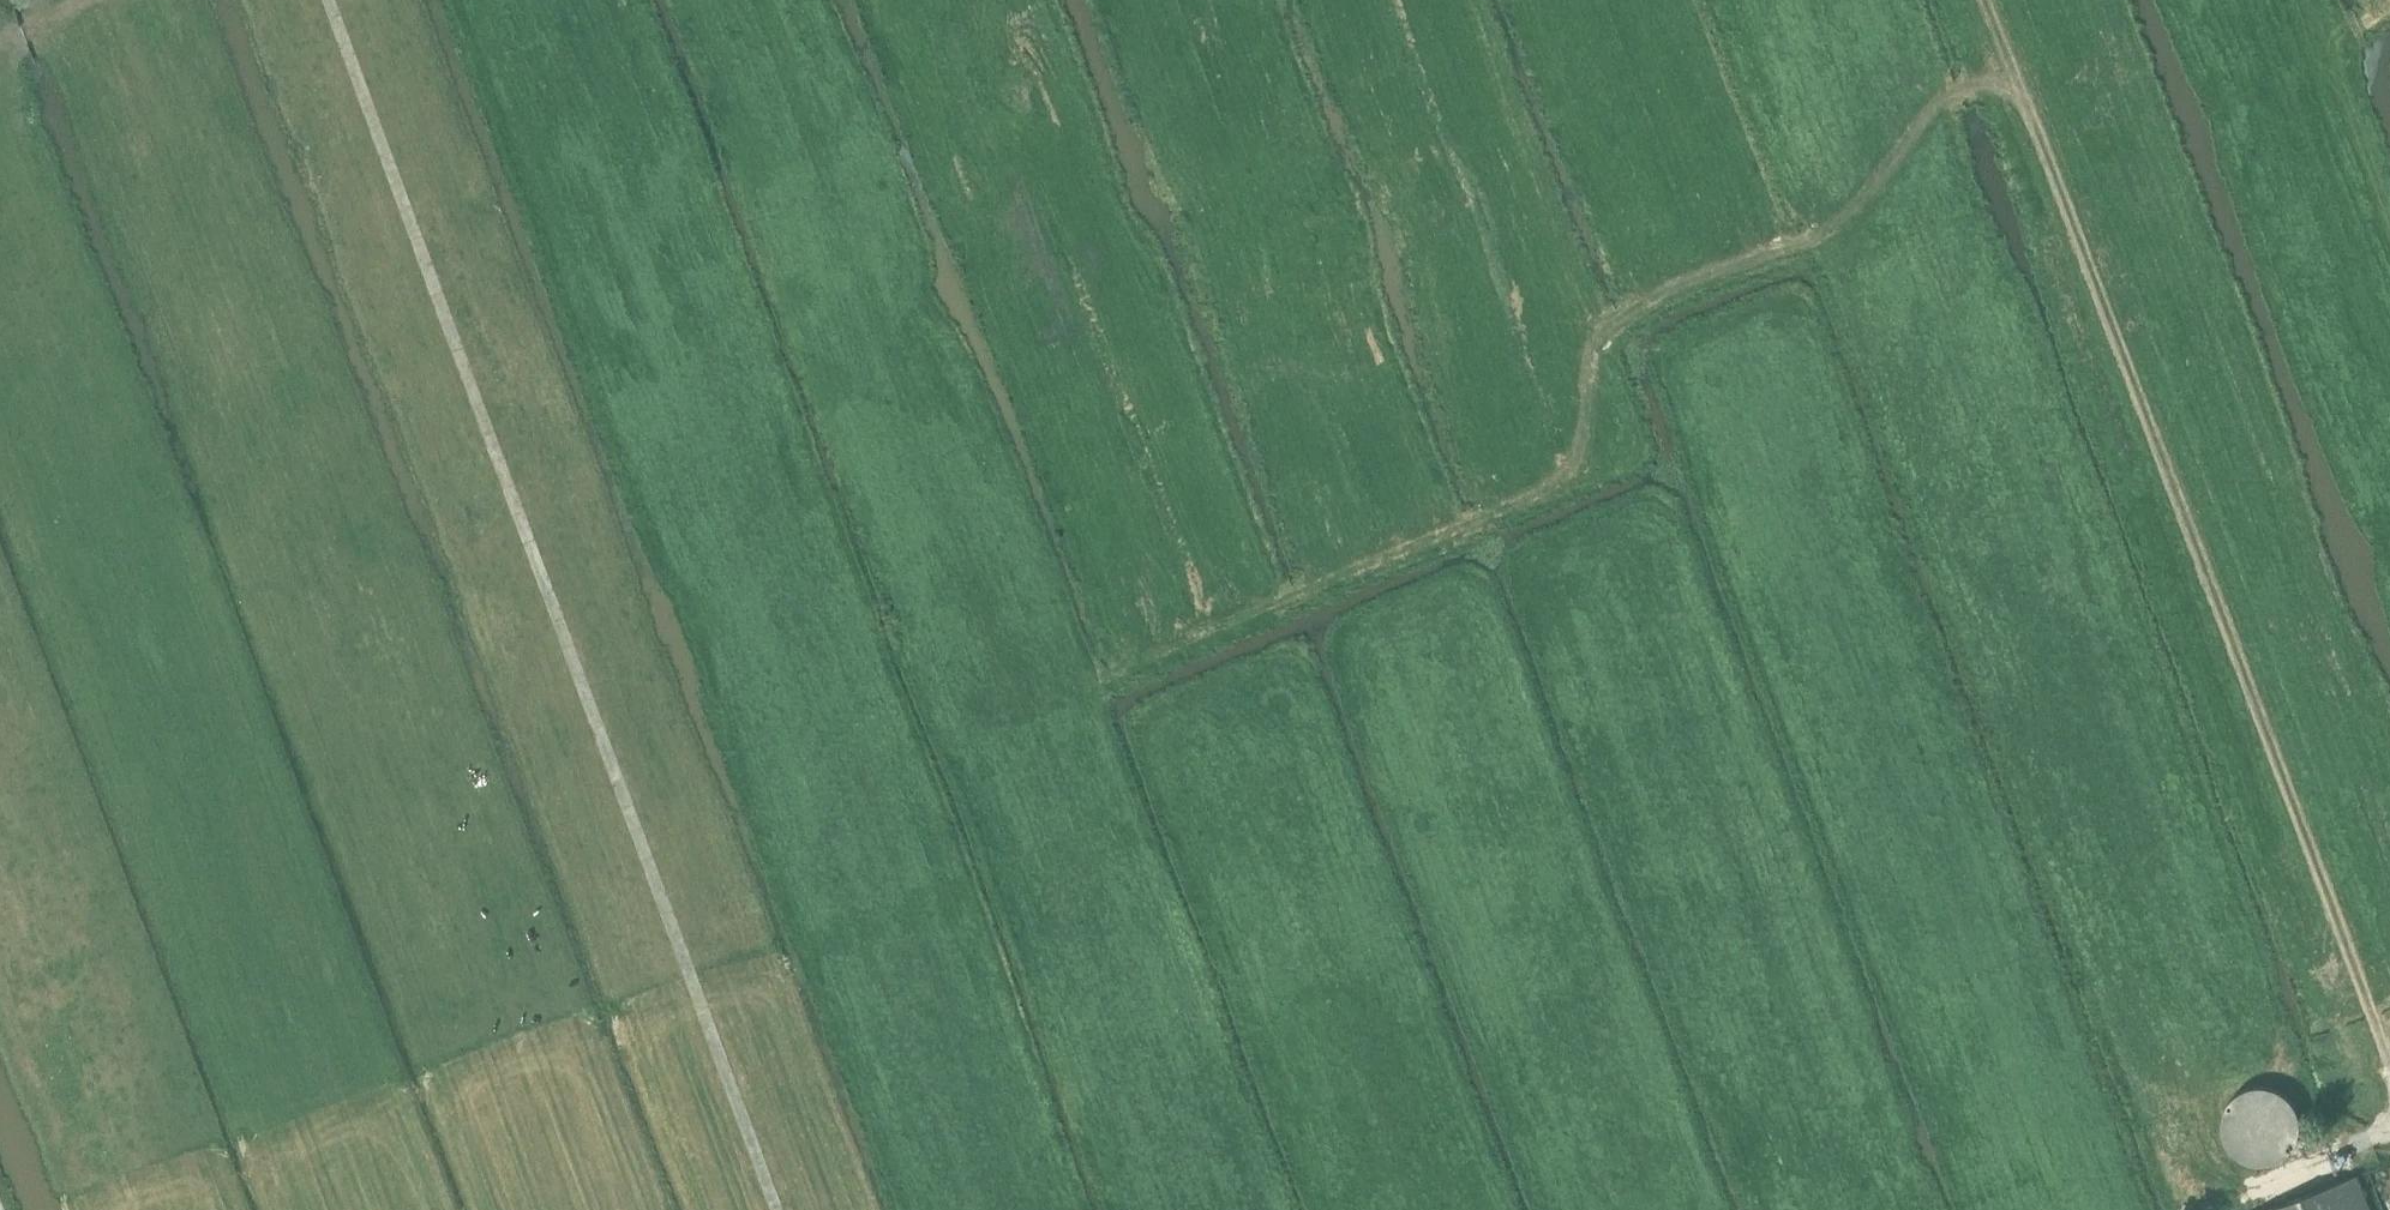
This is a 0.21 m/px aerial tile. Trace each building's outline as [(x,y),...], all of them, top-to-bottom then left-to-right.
[(2306,1131),(2307,1121),(2306,1111),(2303,1103),(2299,1096),(2295,1090),(2289,1086),(2283,1082),(2274,1078),(2264,1077),(2257,1077),(2248,1079),(2240,1083),(2232,1089),(2226,1096),(2222,1103),(2220,1111),(2218,1120),(2219,1129),(2222,1138),(2226,1146),(2231,1152),(2236,1157),(2243,1161),(2251,1164),(2261,1166),(2268,1165),(2277,1163),(2286,1159),(2295,1152),(2299,1146),(2303,1139),(2306,1131)] [(2358,1175),(2265,1209),(2372,1209),(2358,1175)]
